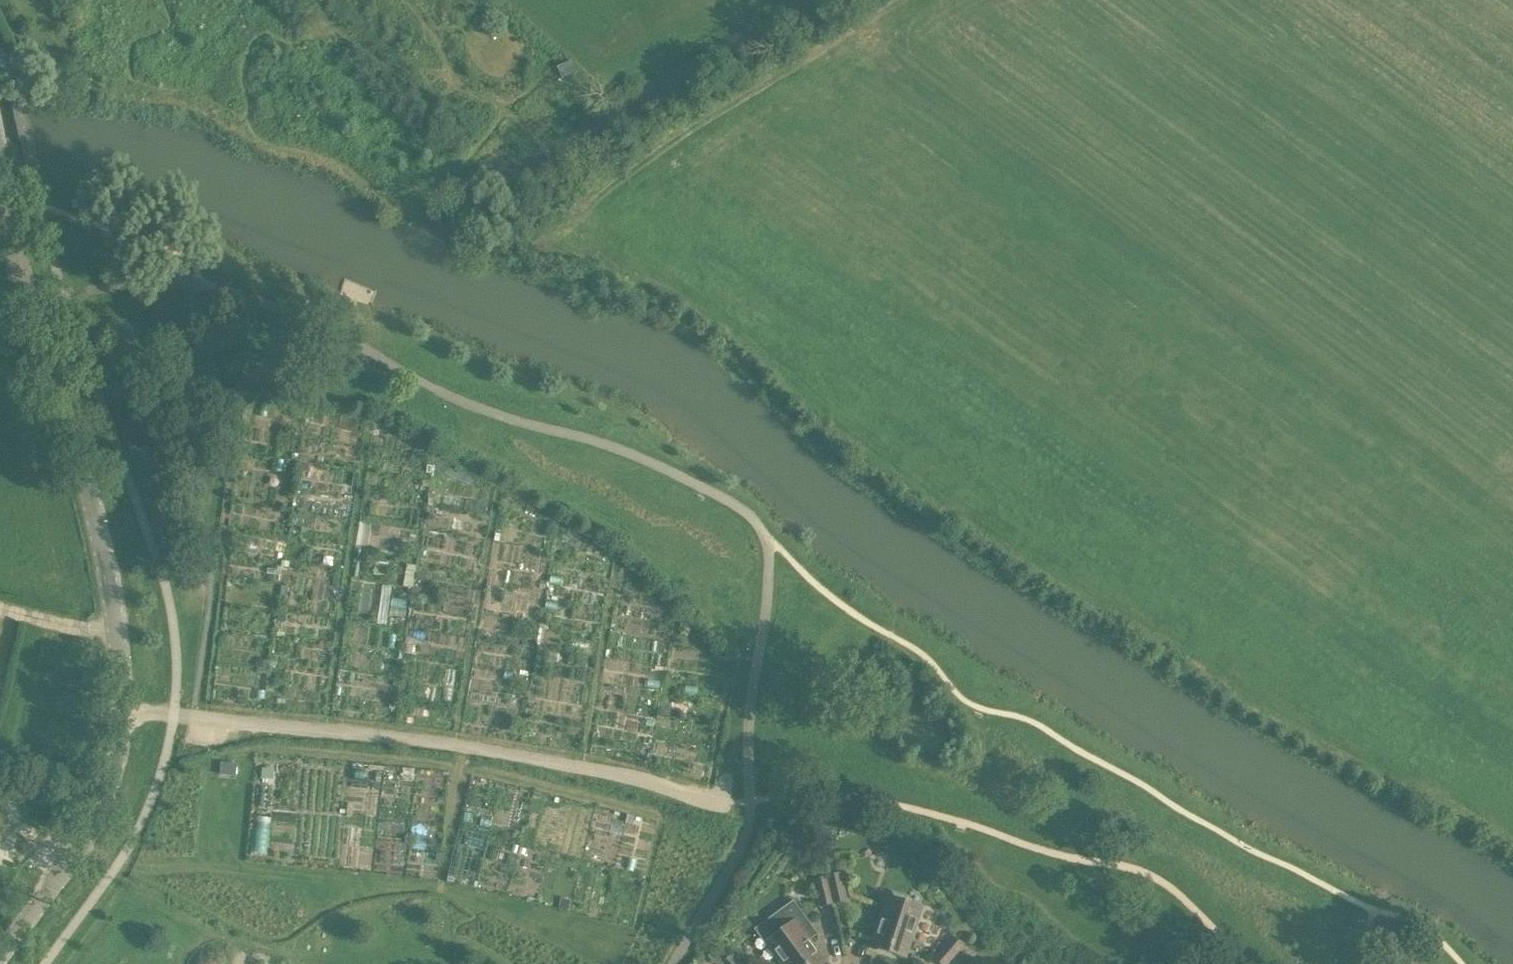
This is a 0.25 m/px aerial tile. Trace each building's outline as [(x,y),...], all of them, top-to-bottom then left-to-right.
[(569,62),(556,67),(561,79),(573,75),(569,62)] [(264,447),(275,411),(257,406),(246,442),(264,447)] [(814,819),(817,832),(832,829),(829,816),(814,819)] [(3,875),(11,852),(0,849),(0,874),(3,875)] [(840,872),(826,876),(833,903),(846,900),(840,872)] [(833,903),(826,876),(814,879),(820,906),(833,903)] [(921,907),(887,896),(871,945),(905,956),(921,907)] [(774,934),(765,941),(782,963),(822,963),(825,961),(809,939),(816,933),(793,902),(765,921),(774,934)] [(953,937),(936,957),(942,963),(945,963),(962,944),(953,937)] [(731,954),(721,963),(741,963),(731,954)] [(969,963),(987,963),(976,955),(969,963)]
